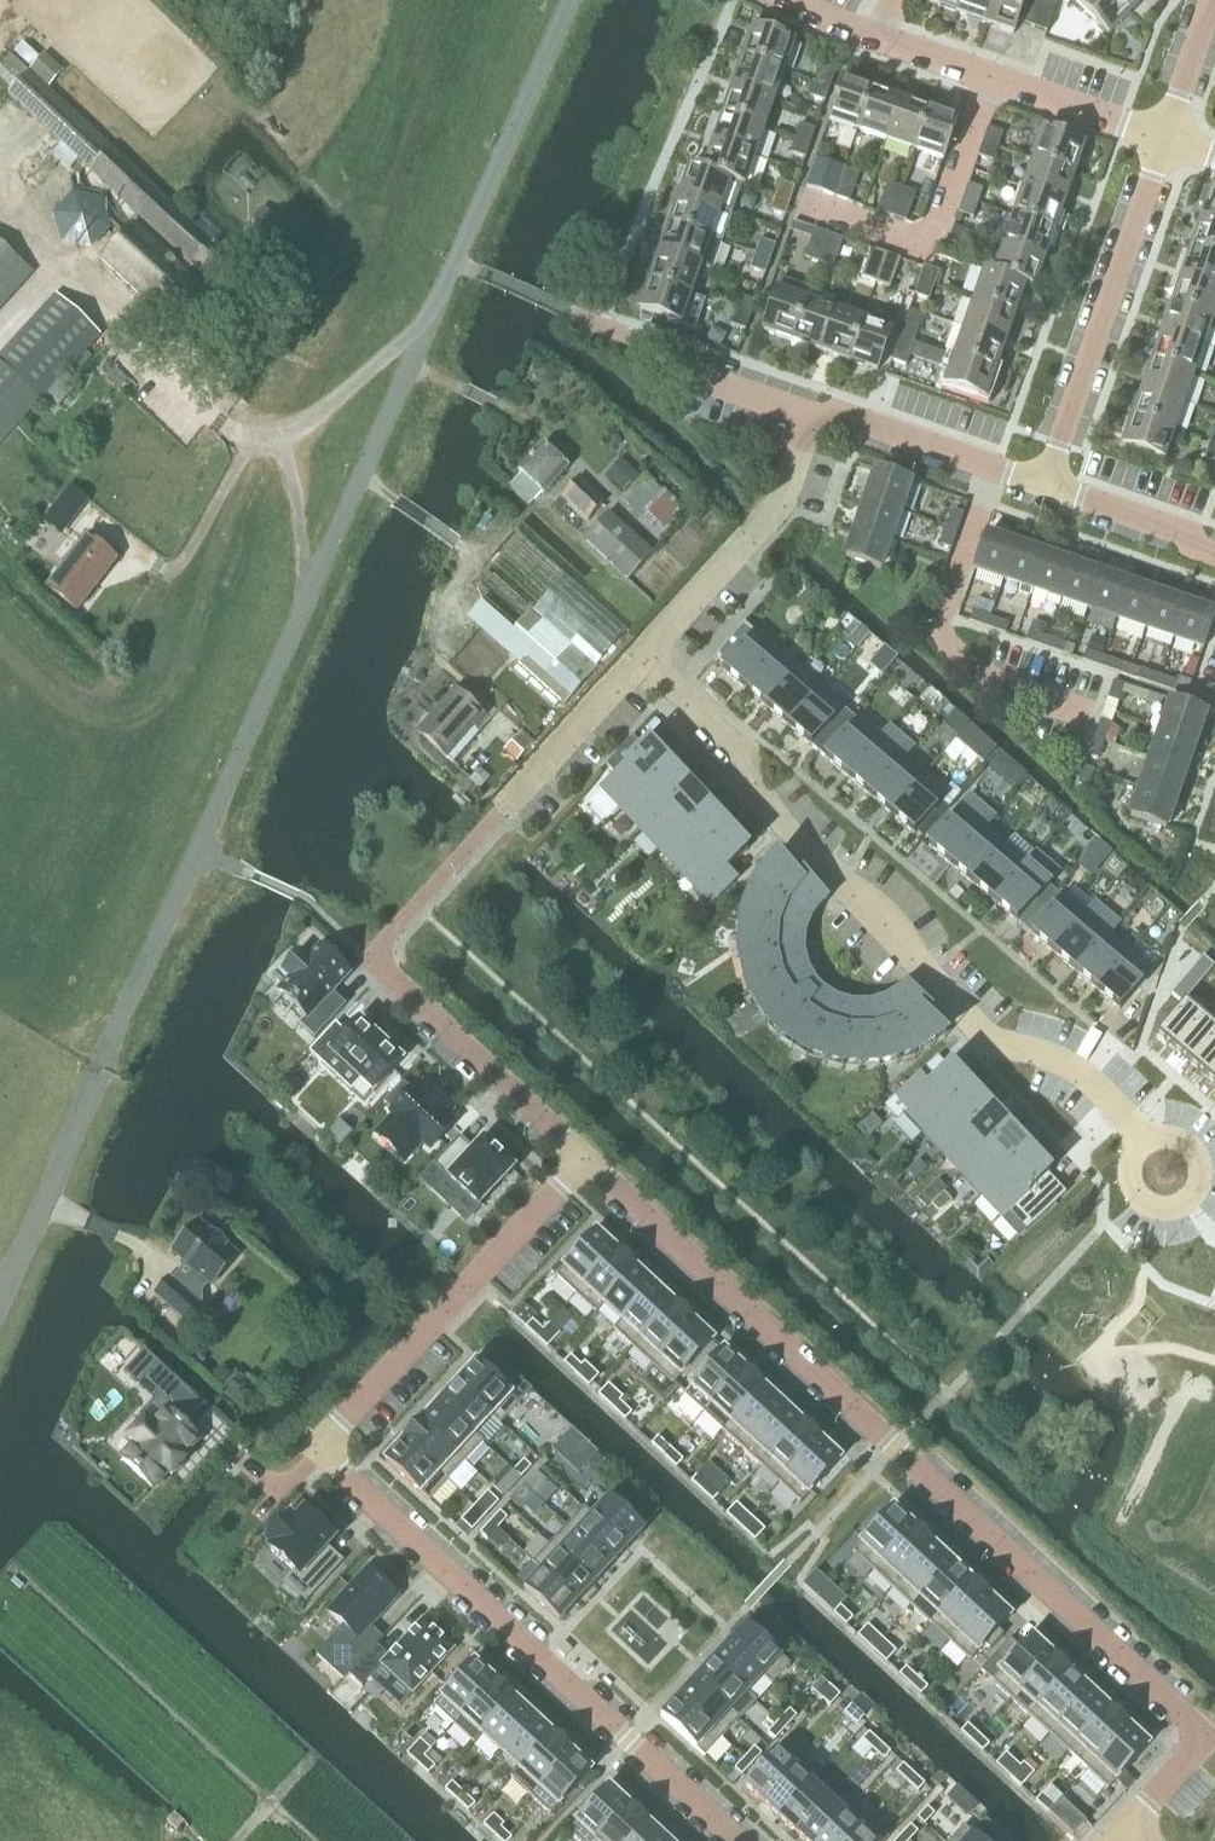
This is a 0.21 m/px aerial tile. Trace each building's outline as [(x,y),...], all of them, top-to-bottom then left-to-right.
[(961,0),(929,0),(928,3),(956,13),(961,0)] [(994,0),(961,0),(956,13),(986,23),(994,0)] [(1027,0),(994,0),(986,23),(1015,34),(1019,23),(1027,0)] [(1042,0),(1027,0),(1019,23),(1032,27),(1042,0)] [(1032,27),(1047,33),(1058,2),(1051,0),(1042,0),(1032,27)] [(1109,34),(1131,14),(1118,0),(1075,0),(1109,34)] [(1144,0),(1118,0),(1131,14),(1144,0)] [(745,58),(785,72),(795,43),(755,29),(745,58)] [(775,100),(785,72),(745,58),(735,86),(775,100)] [(816,83),(831,88),(836,73),(821,67),(816,83)] [(101,259),(187,343),(223,306),(188,273),(194,268),(210,284),(233,259),(113,147),(31,72),(10,94),(92,170),(90,172),(186,260),(180,265),(136,223),(101,259)] [(858,130),(872,90),(844,80),(830,121),(858,130)] [(826,102),(831,88),(816,83),(811,97),(826,102)] [(765,128),(775,100),(735,86),(725,114),(765,128)] [(886,140),(901,100),(872,90),(858,130),(886,140)] [(915,150),(929,109),(901,100),(886,140),(915,150)] [(929,109),(915,150),(945,160),(959,120),(929,109)] [(725,114),(715,143),(755,157),(765,128),(725,114)] [(797,139),(811,144),(816,130),(802,125),(797,139)] [(985,142),(999,147),(1004,133),(990,128),(985,142)] [(1035,159),(1076,174),(1086,145),(1082,143),(1045,130),(1035,159)] [(807,159),(811,144),(797,139),(792,154),(807,159)] [(994,162),(999,147),(985,142),(979,157),(994,162)] [(715,143),(705,171),(742,184),(745,186),(755,157),(715,143)] [(1066,202),(1076,174),(1035,159),(1025,188),(1066,202)] [(835,196),(845,168),(831,163),(821,191),(835,196)] [(705,171),(691,167),(681,196),(732,213),(742,184),(705,171)] [(845,168),(835,196),(849,201),(860,173),(845,168)] [(777,196),(791,201),(796,187),(782,182),(777,196)] [(892,217),(902,188),(888,183),(878,211),(892,217)] [(965,199),(979,204),(984,189),(970,184),(965,199)] [(902,188),(892,217),(906,222),(917,193),(902,188)] [(1056,230),(1066,202),(1025,188),(1015,216),(1056,230)] [(1214,221),(1214,191),(1213,190),(1204,217),(1214,221)] [(681,196),(671,224),(722,242),(732,213),(681,196)] [(786,216),(791,201),(777,196),(772,211),(786,216)] [(974,218),(979,204),(965,199),(960,213),(974,218)] [(268,229),(278,218),(264,206),(255,217),(268,229)] [(1046,259),(1056,230),(1015,216),(1005,245),(1046,259)] [(1204,217),(1194,247),(1214,254),(1214,221),(1204,217)] [(671,224),(661,254),(701,268),(712,271),(722,242),(671,224)] [(964,247),(969,233),(955,228),(950,242),(964,247)] [(819,262),(829,234),(816,229),(805,257),(819,262)] [(829,234),(819,262),(833,267),(843,239),(829,234)] [(756,254),(771,259),(776,245),(761,239),(756,254)] [(34,273),(0,241),(0,310),(34,273)] [(995,273),(1027,284),(1036,287),(1046,259),(1005,245),(995,273)] [(1194,247),(1184,275),(1214,286),(1214,254),(1194,247)] [(876,282),(886,253),(873,249),(863,277),(876,282)] [(886,253),(876,282),(891,287),(901,258),(886,253)] [(691,296),(701,268),(661,254),(651,282),(691,296)] [(765,274),(771,259),(756,254),(751,269),(765,274)] [(920,281),(935,286),(940,271),(925,266),(920,281)] [(1027,284),(995,273),(986,269),(975,300),(1017,314),(1027,284)] [(1214,316),(1214,286),(1184,275),(1174,304),(1214,318),(1214,316)] [(777,291),(763,331),(792,341),(806,301),(809,290),(810,289),(781,279),(777,291)] [(931,300),(935,286),(920,281),(916,294),(931,300)] [(706,301),(691,296),(651,282),(641,310),(695,329),(706,301)] [(806,301),(792,341),(820,351),(834,311),(838,300),(809,290),(806,301)] [(41,401),(101,334),(59,295),(0,360),(0,446),(41,401)] [(736,312),(751,316),(756,303),(742,297),(736,312)] [(1007,342),(1017,314),(975,300),(965,328),(1007,342)] [(1164,332),(1205,346),(1210,330),(1214,332),(1214,318),(1174,304),(1164,332)] [(834,311),(820,351),(848,361),(862,321),(834,311)] [(746,330),(751,316),(736,312),(732,325),(746,330)] [(862,321),(848,361),(878,371),(886,348),(892,331),(862,321)] [(901,337),(915,342),(921,327),(906,322),(901,337)] [(997,370),(1007,342),(965,328),(956,356),(997,370)] [(1195,373),(1205,346),(1164,332),(1154,359),(1195,373)] [(910,356),(915,342),(901,337),(895,351),(910,356)] [(987,399),(997,370),(956,356),(946,384),(987,399)] [(1185,403),(1195,373),(1154,359),(1144,390),(1185,403)] [(1175,432),(1185,403),(1144,390),(1134,418),(1175,432)] [(1165,460),(1175,432),(1134,418),(1124,446),(1165,460)] [(545,495),(570,468),(545,444),(520,471),(522,474),(510,486),(531,506),(543,493),(545,495)] [(1212,444),(1206,459),(1214,462),(1214,445),(1212,444)] [(628,464),(614,478),(625,489),(639,475),(628,464)] [(867,499),(902,512),(912,483),(877,471),(867,499)] [(646,475),(624,498),(642,515),(663,492),(646,475)] [(580,478),(563,496),(589,521),(606,503),(580,478)] [(56,502),(74,516),(88,498),(70,484),(56,502)] [(892,540),(902,512),(867,499),(857,527),(892,540)] [(948,528),(959,531),(965,513),(954,509),(948,528)] [(611,515),(587,540),(629,578),(652,553),(611,515)] [(882,569),(892,540),(857,527),(847,557),(882,569)] [(952,549),(959,531),(948,528),(941,545),(952,549)] [(517,530),(452,603),(565,704),(630,632),(517,530)] [(1005,579),(1017,544),(988,534),(976,569),(1005,579)] [(77,612),(118,560),(87,535),(47,588),(77,612)] [(1033,589),(1045,554),(1017,544),(1005,579),(1033,589)] [(1062,599),(1074,564),(1045,554),(1033,589),(1062,599)] [(1090,609),(1102,573),(1074,564),(1062,599),(1090,609)] [(939,589),(945,570),(934,566),(928,585),(939,589)] [(1117,619),(1130,583),(1102,573),(1090,609),(1117,619)] [(1146,629),(1159,593),(1130,583),(1117,619),(1146,629)] [(1175,639),(1187,603),(1159,593),(1146,629),(1175,639)] [(1175,639),(1205,649),(1214,620),(1214,613),(1187,603),(1175,639)] [(974,611),(970,621),(987,627),(991,617),(974,611)] [(1010,623),(991,617),(987,627),(1006,634),(1010,623)] [(848,641),(856,647),(868,631),(861,626),(848,641)] [(1047,648),(1050,638),(1030,631),(1027,641),(1047,648)] [(746,689),(778,652),(756,632),(724,670),(746,689)] [(1050,638),(1047,648),(1063,653),(1067,643),(1050,638)] [(876,661),(887,669),(897,657),(886,648),(876,661)] [(1102,667),(1106,657),(1087,651),(1084,661),(1102,667)] [(768,708),(800,670),(778,652),(746,689),(768,708)] [(1106,657),(1102,667),(1119,673),(1123,663),(1106,657)] [(1160,688),(1164,677),(1142,669),(1138,680),(1160,688)] [(789,726),(822,689),(800,670),(768,708),(789,726)] [(1174,692),(1178,682),(1164,677),(1160,688),(1174,693),(1174,692)] [(1180,677),(1178,682),(1174,692),(1187,697),(1192,682),(1180,677)] [(1115,680),(1108,699),(1119,703),(1122,694),(1141,700),(1144,691),(1115,680)] [(822,689),(789,726),(812,746),(844,708),(822,689)] [(448,759),(453,752),(485,716),(456,690),(418,733),(448,759)] [(907,692),(898,702),(905,708),(914,698),(907,692)] [(1162,729),(1197,742),(1207,713),(1172,701),(1162,729)] [(819,752),(851,714),(844,708),(812,746),(819,752)] [(859,720),(851,714),(819,752),(827,758),(859,720)] [(1101,719),(1095,738),(1106,741),(1112,723),(1101,719)] [(881,739),(859,720),(827,758),(849,777),(881,739)] [(970,727),(958,741),(983,762),(995,748),(970,727)] [(903,758),(904,759),(913,748),(890,728),(881,739),(849,777),(871,796),(903,758)] [(1152,746),(1148,757),(1152,758),(1152,757),(1187,770),(1197,742),(1162,729),(1155,747),(1152,746)] [(535,743),(523,731),(506,748),(518,760),(535,743)] [(1106,741),(1095,738),(1089,756),(1100,759),(1106,741)] [(603,787),(622,808),(669,764),(650,744),(639,753),(627,742),(604,768),(612,778),(603,787)] [(998,772),(1008,759),(1000,752),(989,765),(998,772)] [(1143,772),(1138,786),(1141,787),(1142,786),(1177,798),(1187,770),(1152,757),(1152,758),(1146,773),(1143,772)] [(924,777),(904,759),(903,758),(871,796),(892,814),(924,777)] [(642,829),(689,785),(669,764),(622,808),(642,829)] [(1085,768),(1079,785),(1090,789),(1096,772),(1085,768)] [(924,777),(892,814),(915,833),(947,796),(924,777)] [(661,850),(708,806),(689,785),(642,829),(661,850)] [(1167,827),(1177,798),(1142,786),(1141,787),(1132,815),(1167,827)] [(984,827),(985,828),(994,817),(971,797),(929,846),(952,865),(984,827)] [(681,871),(728,827),(708,806),(661,850),(681,871)] [(728,827),(681,871),(711,903),(736,880),(726,870),(748,849),(728,827)] [(1005,846),(985,828),(984,827),(952,865),(973,883),(1005,846)] [(1027,864),(1026,864),(1005,846),(973,883),(995,902),(1027,864)] [(1027,864),(995,902),(1018,921),(1059,873),(1036,853),(1026,864),(1027,864)] [(852,1012),(833,1007),(819,997),(816,995),(812,990),(801,972),(796,953),(798,933),(805,915),(818,898),(784,862),(762,891),(750,923),(747,957),(755,990),(773,1019),(785,1032),(812,1051),(845,1061),(879,1061),(912,1051),(942,1031),(908,995),(891,1006),(872,1012),(852,1012)] [(1087,915),(1086,914),(1064,896),(1032,933),(1055,953),(1087,915)] [(1108,934),(1109,934),(1119,923),(1095,903),(1086,914),(1087,915),(1055,953),(1076,971),(1108,934)] [(1130,952),(1109,934),(1108,934),(1076,971),(1098,990),(1130,952)] [(319,990),(339,967),(312,944),(298,959),(289,951),(276,966),(285,973),(272,987),(301,1011),(293,1020),(308,1033),(334,1003),(319,990)] [(1130,952),(1098,990),(1120,1009),(1153,971),(1130,952)] [(1201,963),(1195,970),(1206,980),(1213,972),(1201,963)] [(1195,970),(1189,977),(1200,987),(1206,980),(1195,970)] [(1189,977),(1182,985),(1193,994),(1200,987),(1189,977)] [(1182,985),(1176,992),(1187,1002),(1193,994),(1182,985)] [(1176,992),(1170,999),(1181,1009),(1187,1002),(1176,992)] [(1181,1009),(1151,1044),(1168,1058),(1198,1024),(1181,1009)] [(337,1024),(310,1052),(324,1065),(334,1054),(362,1080),(374,1092),(402,1061),(361,1022),(349,1035),(337,1024)] [(1198,1024),(1168,1058),(1185,1073),(1214,1038),(1198,1024)] [(1185,1073),(1201,1087),(1214,1072),(1214,1038),(1185,1073)] [(942,1056),(895,1100),(925,1132),(972,1088),(942,1056)] [(1201,1087),(1214,1099),(1214,1072),(1201,1087)] [(446,1117),(453,1109),(447,1103),(451,1098),(437,1086),(433,1091),(425,1084),(417,1093),(414,1090),(393,1113),(397,1116),(387,1127),(415,1151),(422,1143),(430,1150),(454,1124),(446,1117)] [(945,1153),(991,1109),(972,1088),(925,1132),(945,1153)] [(964,1173),(1011,1130),(991,1109),(945,1153),(964,1173)] [(866,1130),(876,1120),(869,1112),(858,1122),(866,1130)] [(984,1194),(1030,1151),(1011,1130),(964,1173),(984,1194)] [(451,1176),(450,1178),(480,1206),(515,1169),(485,1141),(475,1151),(461,1137),(437,1163),(451,1176)] [(1030,1151),(984,1194),(1004,1216),(1051,1172),(1030,1151)] [(927,1168),(920,1160),(908,1171),(915,1179),(927,1168)] [(927,1206),(932,1202),(944,1191),(947,1188),(939,1180),(919,1198),(927,1206)] [(952,1200),(944,1191),(932,1202),(940,1211),(952,1200)] [(198,1219),(172,1249),(213,1284),(239,1254),(198,1219)] [(983,1251),(992,1241),(982,1232),(973,1241),(983,1251)] [(578,1293),(616,1252),(597,1234),(559,1275),(578,1293)] [(597,1311),(605,1302),(635,1269),(616,1252),(578,1293),(597,1311)] [(964,1265),(979,1278),(993,1264),(986,1257),(980,1264),(972,1257),(964,1265)] [(605,1302),(624,1320),(654,1287),(635,1269),(605,1302)] [(169,1277),(156,1293),(190,1323),(204,1307),(169,1277)] [(674,1305),(654,1287),(624,1320),(616,1328),(635,1346),(674,1305)] [(693,1323),(674,1305),(635,1346),(654,1364),(693,1323)] [(534,1320),(527,1327),(537,1337),(544,1330),(534,1320)] [(544,1330),(537,1337),(548,1347),(562,1333),(551,1322),(544,1330)] [(693,1323),(654,1364),(674,1382),(712,1341),(693,1323)] [(139,1445),(124,1461),(150,1486),(166,1469),(172,1474),(185,1459),(180,1455),(197,1436),(184,1424),(189,1419),(190,1420),(206,1404),(146,1349),(125,1370),(143,1388),(149,1382),(173,1405),(153,1427),(145,1420),(144,1420),(130,1436),(139,1445)] [(476,1365),(459,1383),(493,1415),(501,1422),(518,1404),(532,1390),(510,1369),(492,1353),(479,1367),(476,1365)] [(686,1394),(705,1411),(743,1370),(725,1353),(686,1394)] [(572,1356),(565,1363),(575,1373),(582,1365),(572,1356)] [(582,1365),(575,1373),(590,1386),(600,1375),(585,1362),(582,1365)] [(725,1429),(763,1388),(743,1370),(705,1411),(725,1429)] [(459,1383),(441,1402),(475,1434),(483,1442),(488,1446),(506,1426),(501,1422),(493,1415),(459,1383)] [(609,1384),(599,1395),(613,1408),(620,1401),(623,1397),(609,1384)] [(743,1447),(782,1405),(763,1388),(725,1429),(743,1447)] [(620,1401),(613,1408),(625,1420),(632,1412),(620,1401)] [(441,1402),(423,1422),(465,1461),(483,1442),(475,1434),(441,1402)] [(801,1423),(782,1405),(743,1447),(762,1464),(801,1423)] [(423,1422),(405,1441),(448,1480),(465,1461),(423,1422)] [(801,1423),(762,1464),(782,1483),(821,1441),(801,1423)] [(599,1453),(573,1428),(552,1450),(579,1475),(599,1453)] [(659,1436),(652,1443),(665,1455),(671,1448),(659,1436)] [(405,1441),(388,1460),(430,1499),(448,1480),(405,1441)] [(840,1459),(821,1441),(782,1483),(802,1501),(840,1459)] [(671,1448),(665,1455),(677,1467),(684,1460),(671,1448)] [(525,1460),(515,1471),(522,1478),(532,1467),(525,1460)] [(515,1471),(505,1481),(512,1488),(522,1478),(515,1471)] [(699,1473),(692,1481),(703,1491),(710,1484),(699,1473)] [(534,1475),(524,1486),(531,1492),(541,1482),(534,1475)] [(710,1484),(703,1491),(713,1501),(720,1494),(710,1484)] [(524,1486),(514,1496),(521,1503),(531,1492),(524,1486)] [(488,1491),(475,1506),(486,1516),(499,1502),(488,1491)] [(611,1498),(595,1515),(628,1547),(645,1529),(611,1498)] [(737,1503),(727,1513),(741,1527),(751,1516),(737,1503)] [(290,1512),(263,1541),(268,1546),(266,1548),(293,1572),(284,1582),(307,1603),(344,1561),(330,1548),(337,1540),(320,1524),(323,1521),(306,1506),(296,1517),(290,1512)] [(475,1506),(461,1520),(473,1531),(486,1516),(475,1506)] [(628,1547),(595,1515),(587,1508),(570,1526),(612,1565),(628,1547)] [(856,1552),(875,1569),(914,1528),(894,1510),(856,1552)] [(501,1511),(491,1522),(499,1529),(509,1518),(501,1511)] [(751,1516),(741,1527),(756,1540),(766,1529),(751,1516)] [(491,1522),(481,1532),(489,1540),(499,1529),(491,1522)] [(553,1545),(595,1583),(612,1565),(570,1526),(553,1545)] [(934,1547),(914,1528),(875,1569),(896,1588),(934,1547)] [(544,1570),(578,1602),(595,1583),(553,1545),(536,1563),(544,1570)] [(934,1547),(896,1588),(914,1605),(952,1563),(934,1547)] [(933,1623),(971,1581),(952,1563),(914,1605),(933,1623)] [(367,1567),(328,1610),(354,1633),(328,1662),(346,1678),(349,1675),(377,1644),(383,1637),(373,1627),(401,1597),(367,1567)] [(578,1602),(544,1570),(527,1588),(561,1620),(578,1602)] [(933,1623),(952,1640),(990,1599),(971,1581),(933,1623)] [(831,1596),(824,1603),(835,1614),(842,1607),(831,1596)] [(1010,1617),(990,1599),(952,1640),(971,1658),(1010,1617)] [(842,1607),(835,1614),(847,1625),(854,1617),(842,1607)] [(377,1644),(349,1675),(361,1686),(380,1665),(413,1695),(455,1649),(422,1619),(389,1655),(377,1644)] [(869,1624),(858,1635),(873,1648),(883,1638),(869,1624)] [(747,1626),(731,1644),(765,1676),(773,1683),(789,1665),(747,1626)] [(883,1638),(873,1648),(887,1662),(897,1651),(883,1638)] [(994,1680),(1014,1698),(1053,1657),(1032,1638),(994,1680)] [(714,1662),(748,1694),(765,1676),(731,1644),(714,1662)] [(1053,1657),(1014,1698),(1033,1716),(1071,1674),(1053,1657)] [(437,1706),(456,1723),(496,1680),(475,1661),(441,1697),(444,1699),(437,1706)] [(697,1680),(739,1719),(756,1701),(748,1694),(714,1662),(697,1680)] [(907,1667),(900,1674),(911,1684),(917,1677),(907,1667)] [(1052,1733),(1090,1691),(1071,1674),(1033,1716),(1052,1733)] [(344,1705),(361,1686),(349,1675),(346,1678),(332,1694),(344,1705)] [(917,1677),(911,1684),(922,1694),(928,1687),(917,1677)] [(484,1733),(516,1698),(496,1680),(456,1723),(476,1742),(484,1733)] [(681,1698),(722,1737),(739,1719),(697,1680),(681,1698)] [(826,1682),(816,1693),(823,1700),(834,1688),(826,1682)] [(834,1688),(823,1700),(831,1706),(841,1695),(834,1688)] [(1072,1752),(1110,1710),(1090,1691),(1052,1733),(1072,1752)] [(502,1750),(534,1715),(516,1698),(484,1733),(502,1750)] [(722,1737),(681,1698),(665,1715),(707,1754),(722,1737)] [(852,1706),(845,1713),(858,1724),(864,1717),(852,1706)] [(790,1709),(779,1721),(787,1727),(798,1716),(790,1709)] [(1091,1769),(1129,1727),(1110,1710),(1072,1752),(1091,1769)] [(534,1715),(502,1750),(522,1769),(554,1734),(534,1715)] [(779,1721),(768,1732),(776,1739),(787,1727),(779,1721)] [(969,1724),(961,1731),(972,1741),(979,1734),(969,1724)] [(1148,1744),(1129,1727),(1091,1769),(1109,1786),(1148,1744)] [(870,1732),(863,1739),(874,1749),(881,1742),(870,1732)] [(514,1777),(533,1795),(574,1752),(554,1734),(522,1769),(514,1777)] [(979,1734),(972,1741),(983,1752),(990,1744),(979,1734)] [(421,1739),(407,1753),(418,1764),(425,1756),(432,1749),(421,1739)] [(881,1742),(874,1749),(885,1759),(891,1752),(881,1742)] [(746,1786),(763,1802),(803,1758),(786,1743),(746,1786)] [(755,1747),(745,1758),(752,1765),(763,1754),(755,1747)] [(593,1770),(574,1752),(533,1795),(551,1812),(557,1805),(559,1807),(593,1770)] [(1006,1753),(996,1764),(1011,1777),(1021,1766),(1006,1753)] [(425,1756),(418,1764),(429,1774),(436,1766),(425,1756)] [(745,1758),(735,1768),(742,1775),(752,1765),(745,1758)] [(820,1774),(803,1758),(763,1802),(780,1818),(813,1782),(820,1774)] [(1021,1766),(1011,1777),(1022,1787),(1035,1773),(1024,1762),(1021,1766)] [(904,1764),(898,1771),(908,1781),(915,1774),(904,1764)] [(915,1774),(908,1781),(918,1791),(925,1784),(915,1774)] [(452,1782),(445,1789),(457,1800),(464,1793),(452,1782)] [(830,1797),(813,1782),(780,1818),(797,1833),(830,1797)] [(632,1805),(610,1785),(576,1821),(578,1823),(571,1831),(582,1840),(598,1840),(632,1805)] [(464,1793),(457,1800),(469,1811),(476,1803),(464,1793)] [(1043,1793),(1036,1801),(1048,1812),(1055,1804),(1043,1793)] [(797,1833),(805,1840),(822,1840),(847,1813),(830,1797),(797,1833)] [(1055,1804),(1048,1812),(1069,1830),(1074,1835),(1086,1821),(1061,1798),(1055,1804)] [(598,1840),(634,1840),(651,1823),(632,1805),(598,1840)] [(871,1821),(854,1806),(847,1813),(822,1840),(853,1840),(871,1821)] [(928,1807),(918,1817),(925,1824),(936,1814),(928,1807)] [(491,1817),(484,1825),(495,1835),(502,1827),(505,1824),(494,1814),(491,1817)] [(853,1840),(884,1840),(888,1837),(871,1821),(853,1840)] [(670,1840),(651,1823),(634,1840),(670,1840)] [(901,1835),(907,1840),(910,1840),(919,1831),(911,1825),(901,1835)] [(495,1835),(502,1840),(509,1840),(512,1837),(502,1827),(495,1835)] [(965,1827),(952,1840),(979,1840),(965,1827)]
